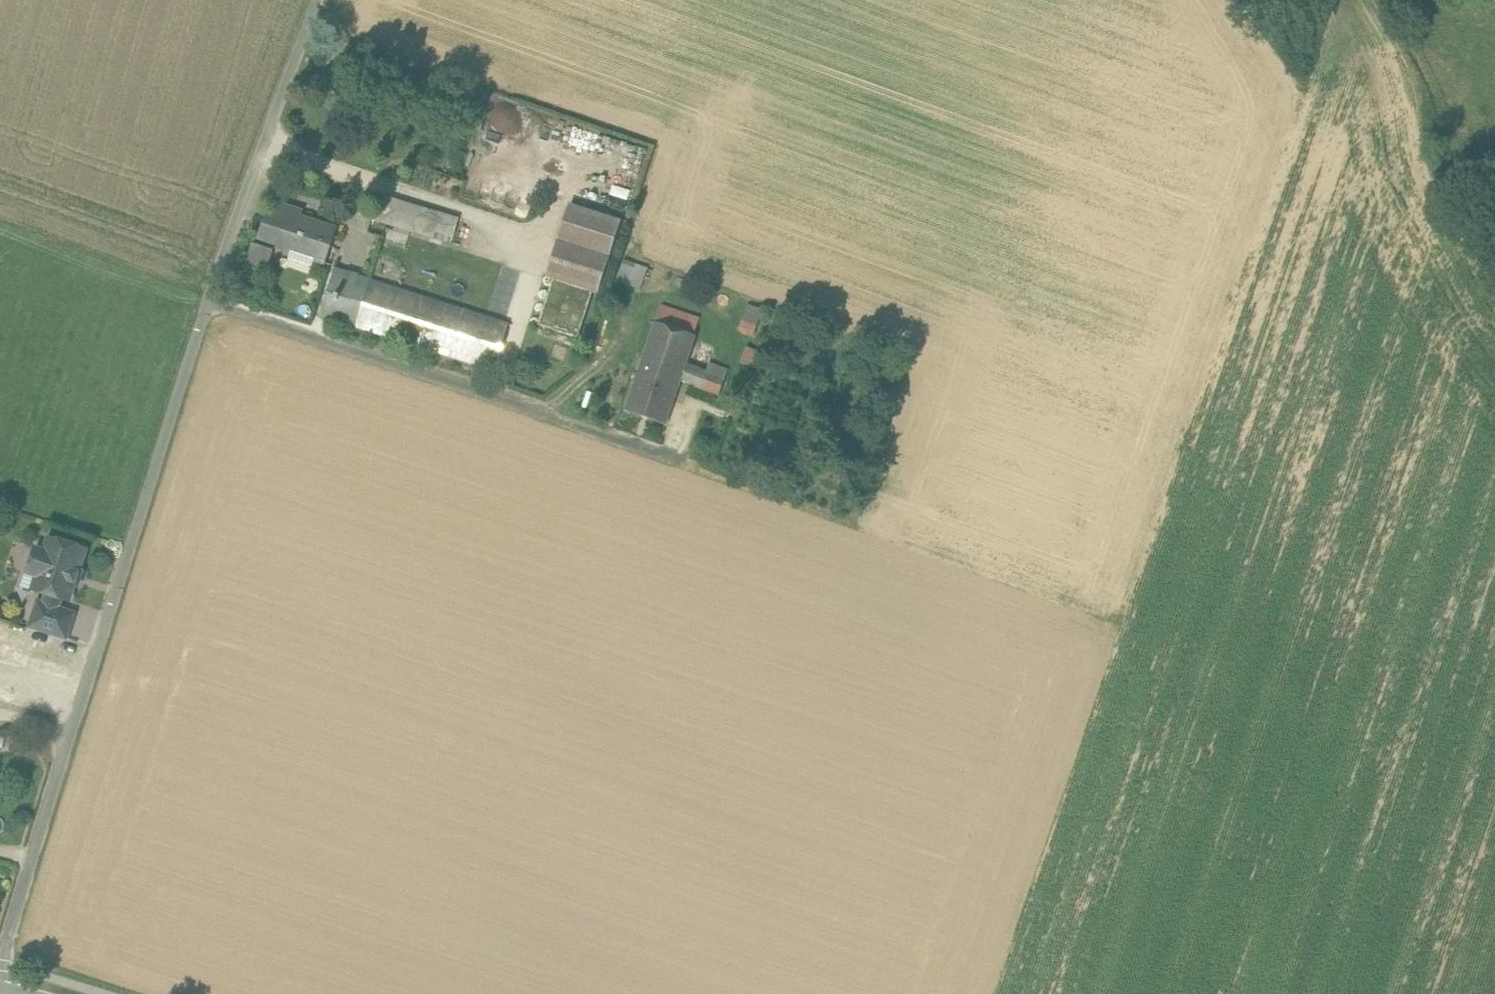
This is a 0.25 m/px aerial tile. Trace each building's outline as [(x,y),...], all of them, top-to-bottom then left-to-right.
[(459,218),(381,194),(373,219),(452,243),(459,218)] [(303,212),(272,201),(259,242),(260,242),(259,246),(253,244),(245,267),(266,274),(275,247),(324,263),(335,229),(301,217),(303,212)] [(570,204),(547,276),(553,279),(593,291),(597,293),(620,220),(570,204)] [(648,268),(624,260),(616,281),(641,289),(648,268)] [(510,323),(335,267),(319,316),(494,372),(510,323)] [(593,291),(553,279),(538,325),(578,338),(593,291)] [(749,305),(740,330),(754,335),(763,310),(749,305)] [(700,320),(661,306),(655,322),(696,336),(700,320)] [(696,336),(655,322),(644,355),(684,368),(686,364),(696,336)] [(758,351),(747,346),(740,362),(752,366),(758,351)] [(684,368),(644,355),(636,378),(625,410),(666,424),(681,380),(684,368)] [(728,370),(710,362),(706,371),(686,364),(681,380),(719,395),(728,370)] [(85,550),(50,539),(46,552),(36,549),(29,573),(38,576),(34,588),(49,593),(45,605),(57,608),(61,597),(69,600),(85,550)] [(45,605),(39,603),(32,626),(66,637),(73,614),(57,608),(45,605)]
